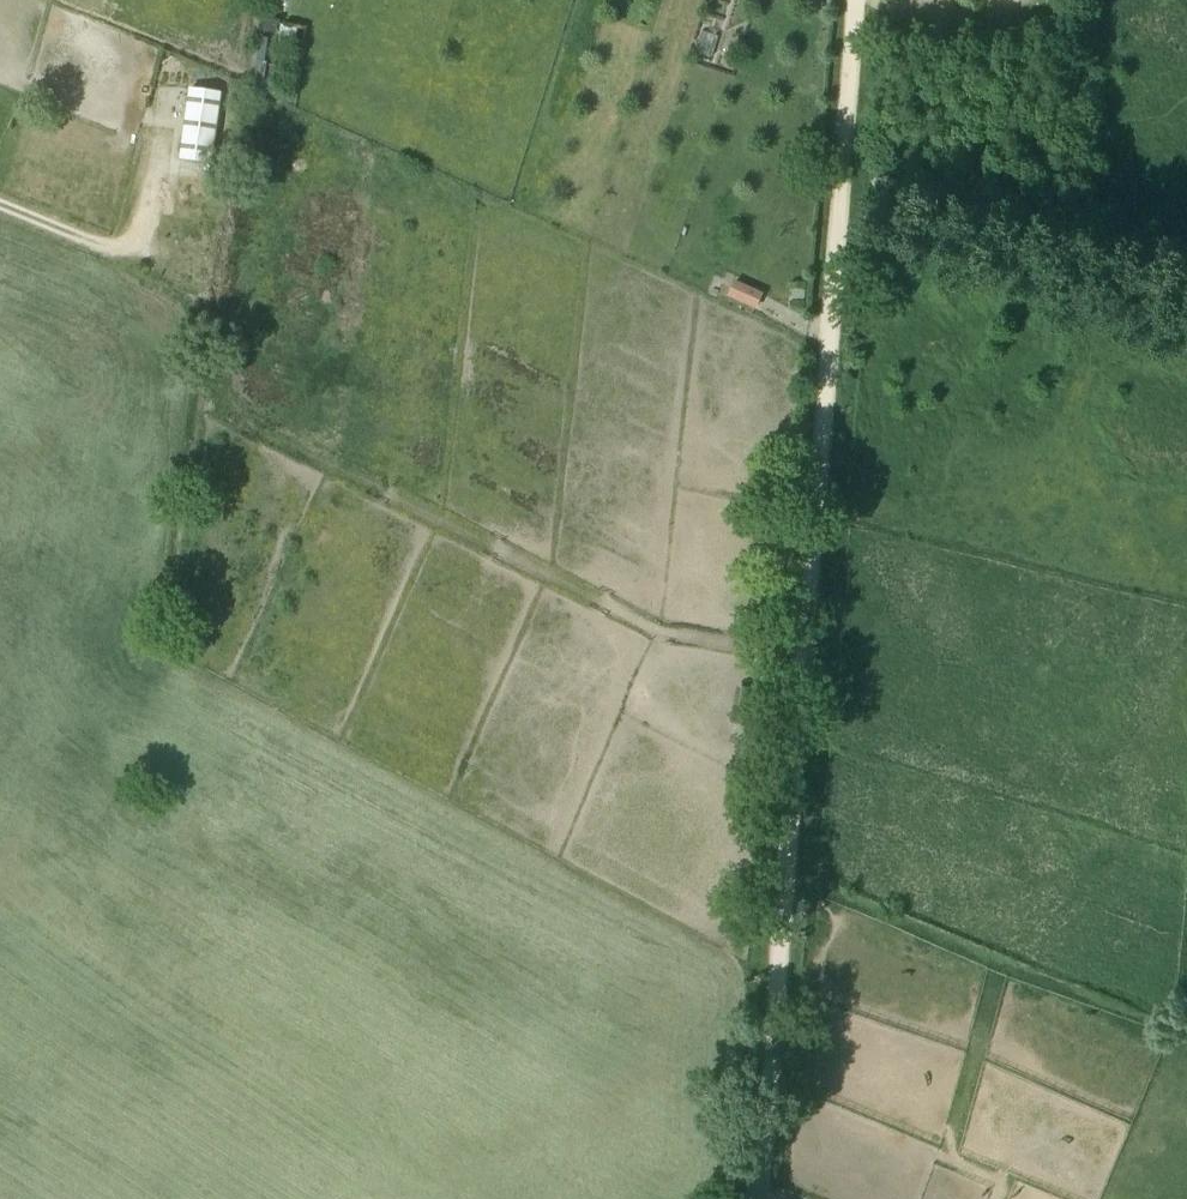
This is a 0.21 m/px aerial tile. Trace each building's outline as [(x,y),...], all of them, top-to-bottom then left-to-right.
[(280,21),(266,19),(264,32),(278,34),(280,21)] [(299,28),(283,25),(280,44),(296,47),(299,28)] [(735,60),(724,56),(721,64),(732,68),(735,60)] [(211,164),(221,94),(190,90),(186,115),(181,159),(211,164)] [(755,310),(762,295),(735,283),(728,298),(755,310)] [(793,302),(805,303),(807,289),(795,288),(793,302)]
